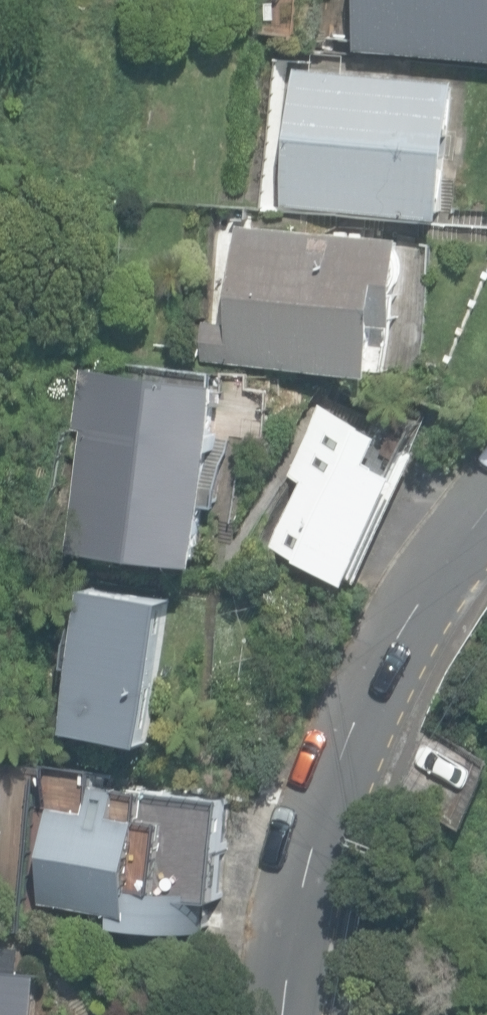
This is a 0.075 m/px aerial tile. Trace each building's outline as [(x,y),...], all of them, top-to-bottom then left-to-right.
[(486,63),(486,0),(362,0),(357,50),(486,63)] [(285,203),(447,217),(459,81),(297,67),(285,203)] [(204,359),(379,372),(383,322),(402,324),(409,236),(243,223),(235,321),(207,319),(204,359)] [(71,548),(205,561),(222,382),(80,369),(75,425),(83,426),(71,548)] [(383,429),(324,402),(292,473),(308,480),(279,543),(359,580),(409,472),(401,468),(423,420),(394,406),(383,429)] [(86,721),(171,732),(190,590),(105,579),(86,721)] [(123,923),(210,930),(213,896),(224,897),(231,797),(92,786),(90,810),(49,807),(41,901),(124,908),(123,923)] [(46,968),(0,964),(0,1014),(42,1014),(46,968)]
